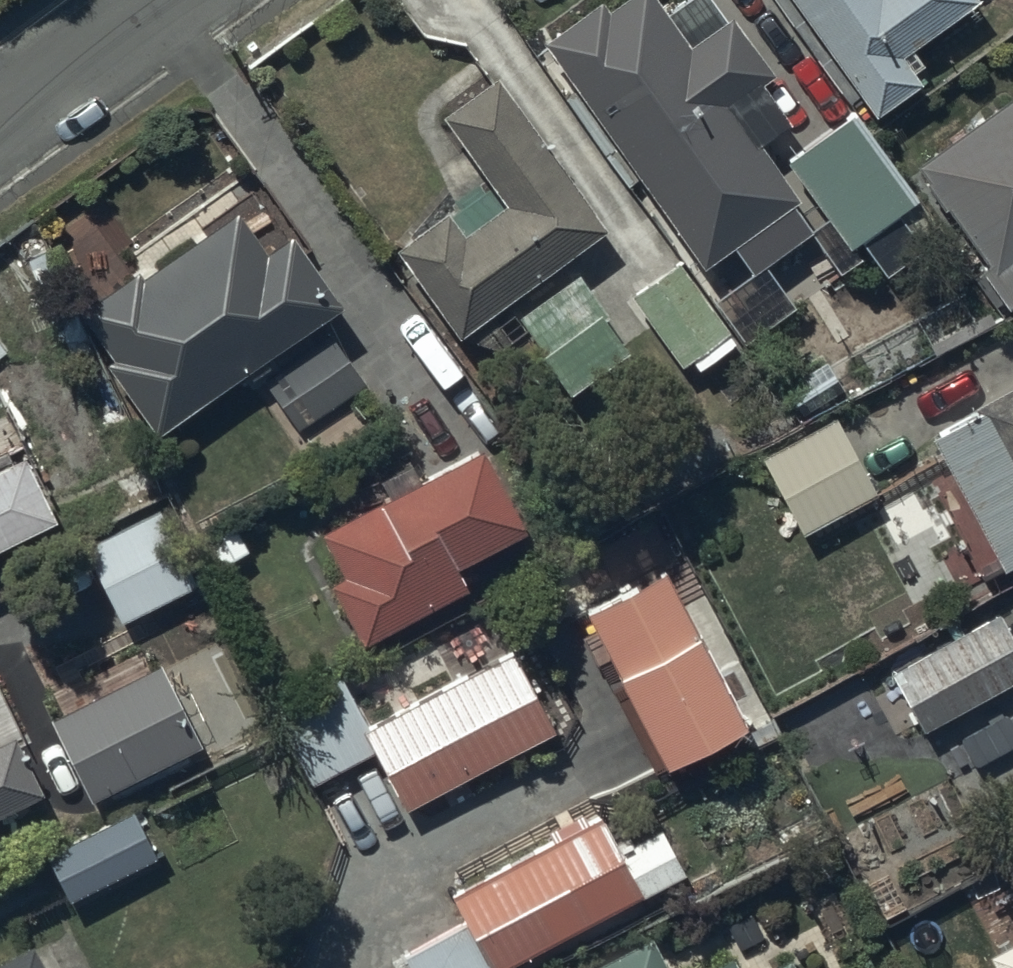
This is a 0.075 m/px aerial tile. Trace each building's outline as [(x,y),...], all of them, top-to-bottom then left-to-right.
[(698,271),(730,249),(749,277),(810,231),(791,206),(796,201),(756,149),(789,123),(759,85),(770,76),(727,20),(690,48),(655,0),(620,0),(605,11),(598,1),(541,43),(698,271)] [(871,119),(918,86),(899,59),(975,3),(973,0),(787,0),(871,119)] [(448,211),(393,251),(454,341),(602,232),(493,78),(437,119),(500,206),(463,232),(448,211)] [(911,168),(940,212),(946,212),(985,267),(977,272),(1005,312),(1012,307),(1012,100),(911,168)] [(846,117),(783,163),(848,251),(860,242),(879,267),(923,235),(904,210),(910,205),(846,117)] [(138,270),(79,314),(112,361),(105,366),(157,438),(341,306),(316,270),(326,263),(313,246),(302,254),(289,236),(267,252),(238,212),(195,243),(191,238),(154,264),(157,268),(144,278),(138,270)] [(679,370),(689,362),(696,372),(735,344),(676,263),(627,298),(679,370)] [(629,354),(578,275),(514,316),(540,355),(537,357),(563,397),(629,354)] [(331,336),(264,385),(300,434),(368,385),(331,336)] [(927,439),(999,574),(1012,566),(1012,385),(970,408),(974,414),(927,439)] [(874,496),(832,419),(757,460),(799,537),(874,496)] [(56,521),(24,457),(13,462),(7,451),(0,455),(0,550),(56,521)] [(387,497),(321,535),(342,578),(330,584),(363,649),(466,591),(454,570),(519,533),(473,451),(424,478),(416,463),(380,484),(387,497)] [(160,511),(82,549),(122,626),(199,587),(160,511)] [(659,574),(581,615),(615,679),(613,681),(659,772),(739,731),(659,574)] [(885,673),(920,735),(1012,682),(1012,643),(997,613),(976,625),(967,610),(919,636),(927,650),(885,673)] [(342,676),(272,712),(312,788),(374,754),(406,813),(558,734),(494,616),(460,642),(473,666),(463,672),(466,677),(445,688),(441,679),(415,693),(419,701),(369,727),(342,676)] [(162,665),(50,721),(91,803),(203,748),(162,665)] [(43,795),(15,737),(0,744),(0,816),(43,795)] [(134,813),(45,856),(70,904),(157,860),(134,813)] [(449,892),(450,904),(460,923),(402,956),(408,967),(508,967),(680,876),(656,832),(620,852),(600,817),(582,827),(577,817),(548,833),(554,843),(482,883),(478,876),(449,892)] [(595,967),(667,967),(651,938),(595,967)] [(985,959),(990,967),(1012,967),(1012,944),(985,959)] [(34,946),(0,965),(0,967),(46,967),(34,946)] [(732,960),(715,967),(736,967),(732,960)]
